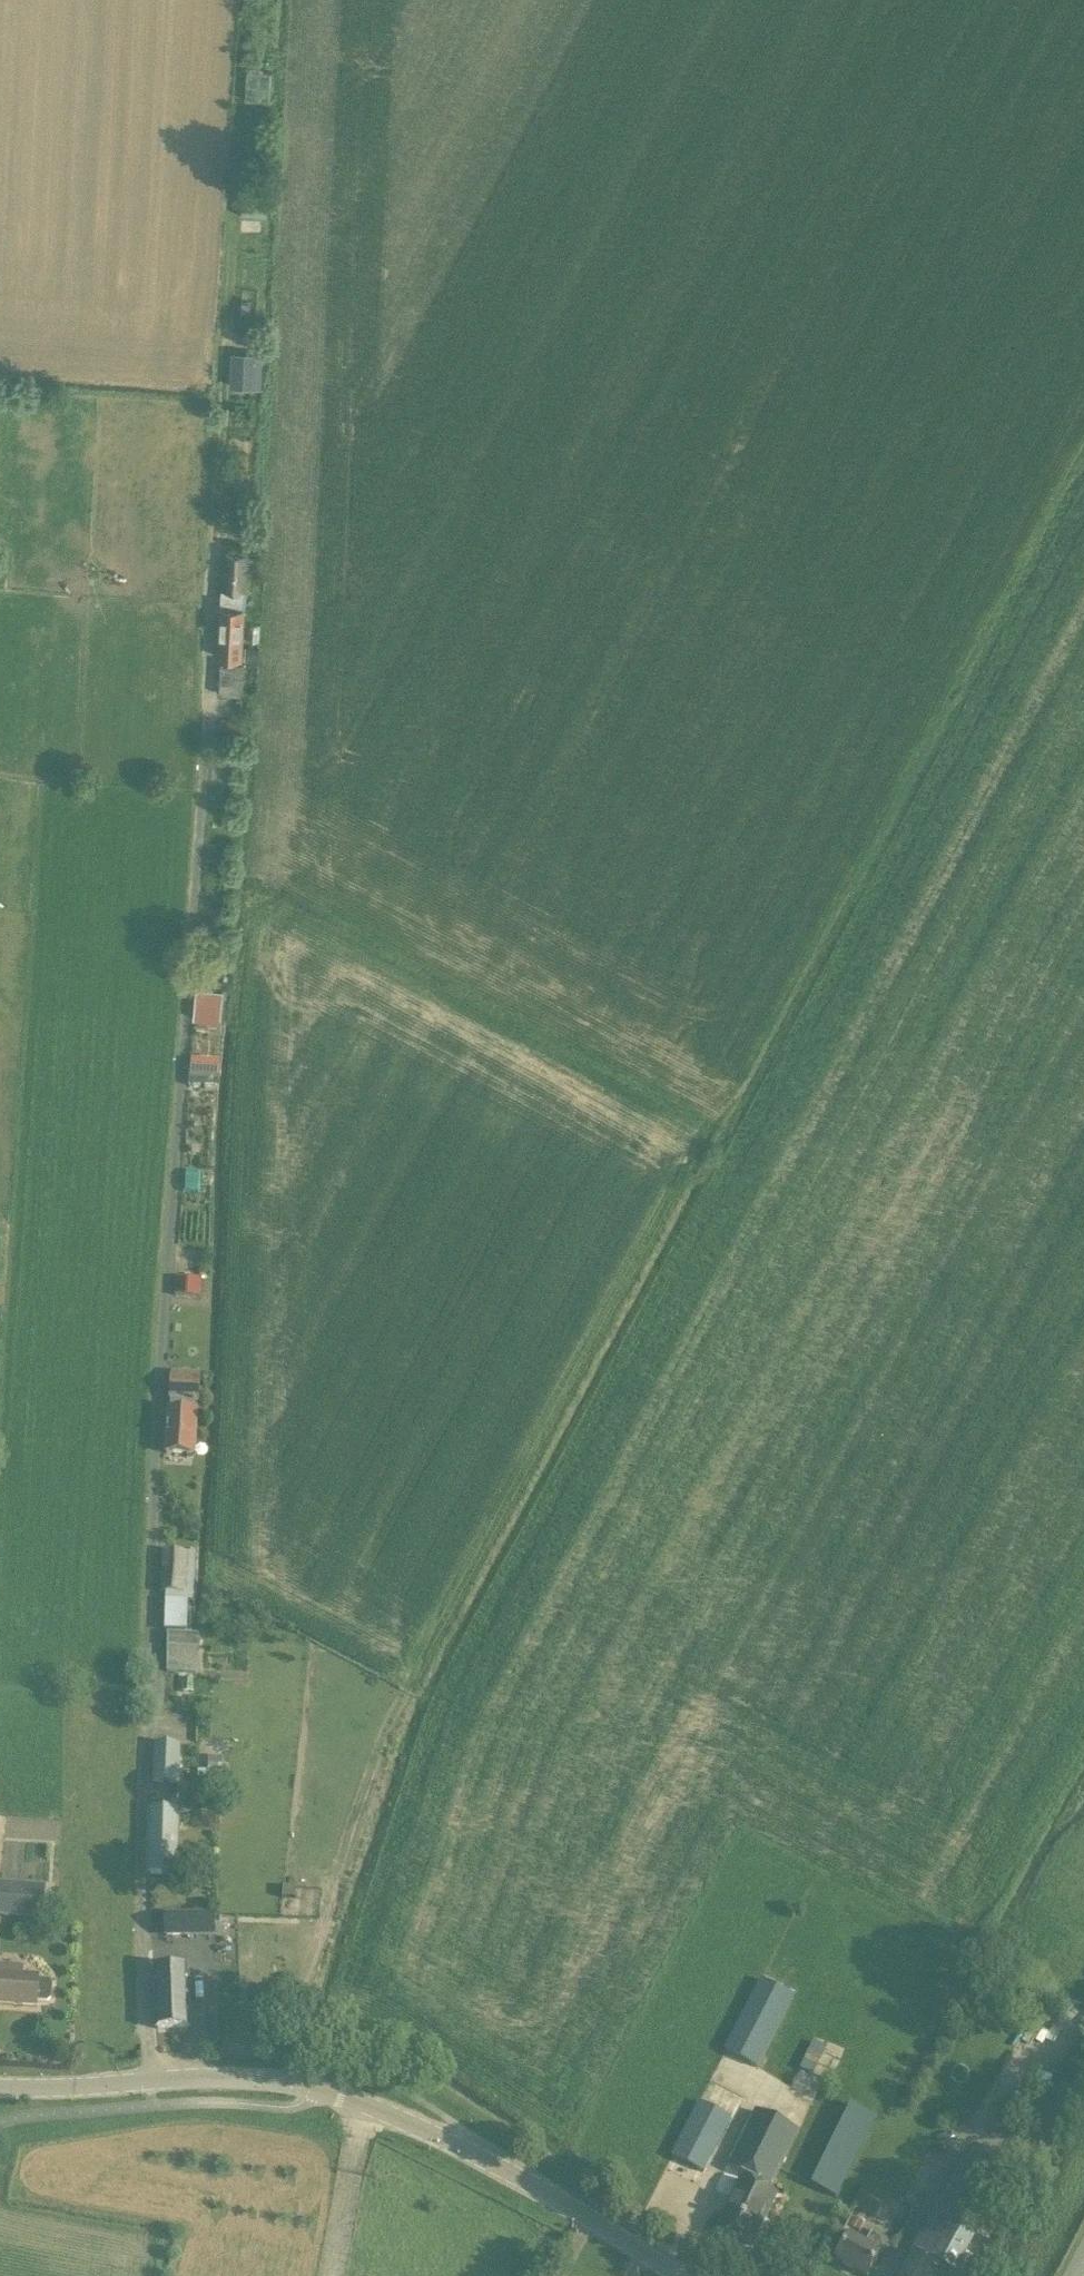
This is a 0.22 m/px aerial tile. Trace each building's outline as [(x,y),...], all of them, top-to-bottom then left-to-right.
[(271,94),(272,71),(249,71),(249,93),(271,94)] [(251,303),(242,302),(241,311),(251,312),(251,303)] [(253,385),(255,358),(233,357),(232,384),(253,385)] [(247,590),(248,553),(226,552),(221,608),(220,656),(241,656),(244,609),(246,590),(247,590)] [(244,660),(258,661),(259,646),(245,645),(244,660)] [(244,664),(240,664),(221,663),(219,694),(243,695),(244,664)] [(197,985),(194,1014),(220,1016),(222,987),(197,985)] [(218,1079),(219,1061),(191,1059),(190,1077),(218,1079)] [(178,1278),(176,1297),(200,1299),(201,1280),(178,1278)] [(169,1414),(168,1454),(195,1455),(197,1415),(196,1415),(196,1402),(198,1402),(199,1376),(172,1375),(171,1402),(172,1402),(171,1414),(169,1414)] [(164,1552),(162,1593),(194,1595),(196,1554),(164,1552)] [(189,1602),(168,1601),(166,1630),(188,1631),(189,1602)] [(169,1633),(168,1671),(199,1672),(200,1633),(169,1633)] [(181,1786),(182,1747),(156,1746),(155,1785),(181,1786)] [(221,1805),(222,1774),(200,1774),(199,1804),(221,1805)] [(151,1813),(150,1874),(179,1874),(181,1813),(179,1813),(179,1804),(174,1803),(173,1813),(151,1813)] [(45,1889),(0,1886),(0,1915),(43,1918),(45,1889)] [(154,1931),(166,1930),(165,1912),(154,1912),(154,1931)] [(166,1916),(166,1936),(197,1935),(197,1915),(166,1916)] [(758,2067),(819,1948),(787,1931),(726,2051),(758,2067)] [(39,1981),(39,1977),(23,1976),(23,1967),(0,1966),(0,2003),(38,2006),(38,2001),(48,2002),(52,1999),(53,1985),(49,1982),(39,1981)] [(189,2029),(187,1970),(156,1971),(158,2030),(189,2029)] [(814,2076),(827,2049),(814,2043),(801,2069),(814,2076)] [(701,2103),(672,2158),(704,2173),(732,2119),(701,2103)] [(813,2183),(840,2196),(878,2116),(851,2103),(813,2183)] [(730,2166),(760,2181),(757,2187),(743,2180),(718,2230),(752,2247),(777,2197),(768,2193),(798,2133),(756,2112),(730,2166)] [(997,2175),(968,2158),(901,2275),(933,2275),(939,2266),(953,2274),(959,2263),(941,2253),(950,2238),(961,2244),(968,2231),(965,2230),(997,2175)] [(882,2254),(881,2253),(888,2242),(874,2234),(867,2245),(852,2237),(838,2260),(865,2275),(869,2275),(882,2254)]
